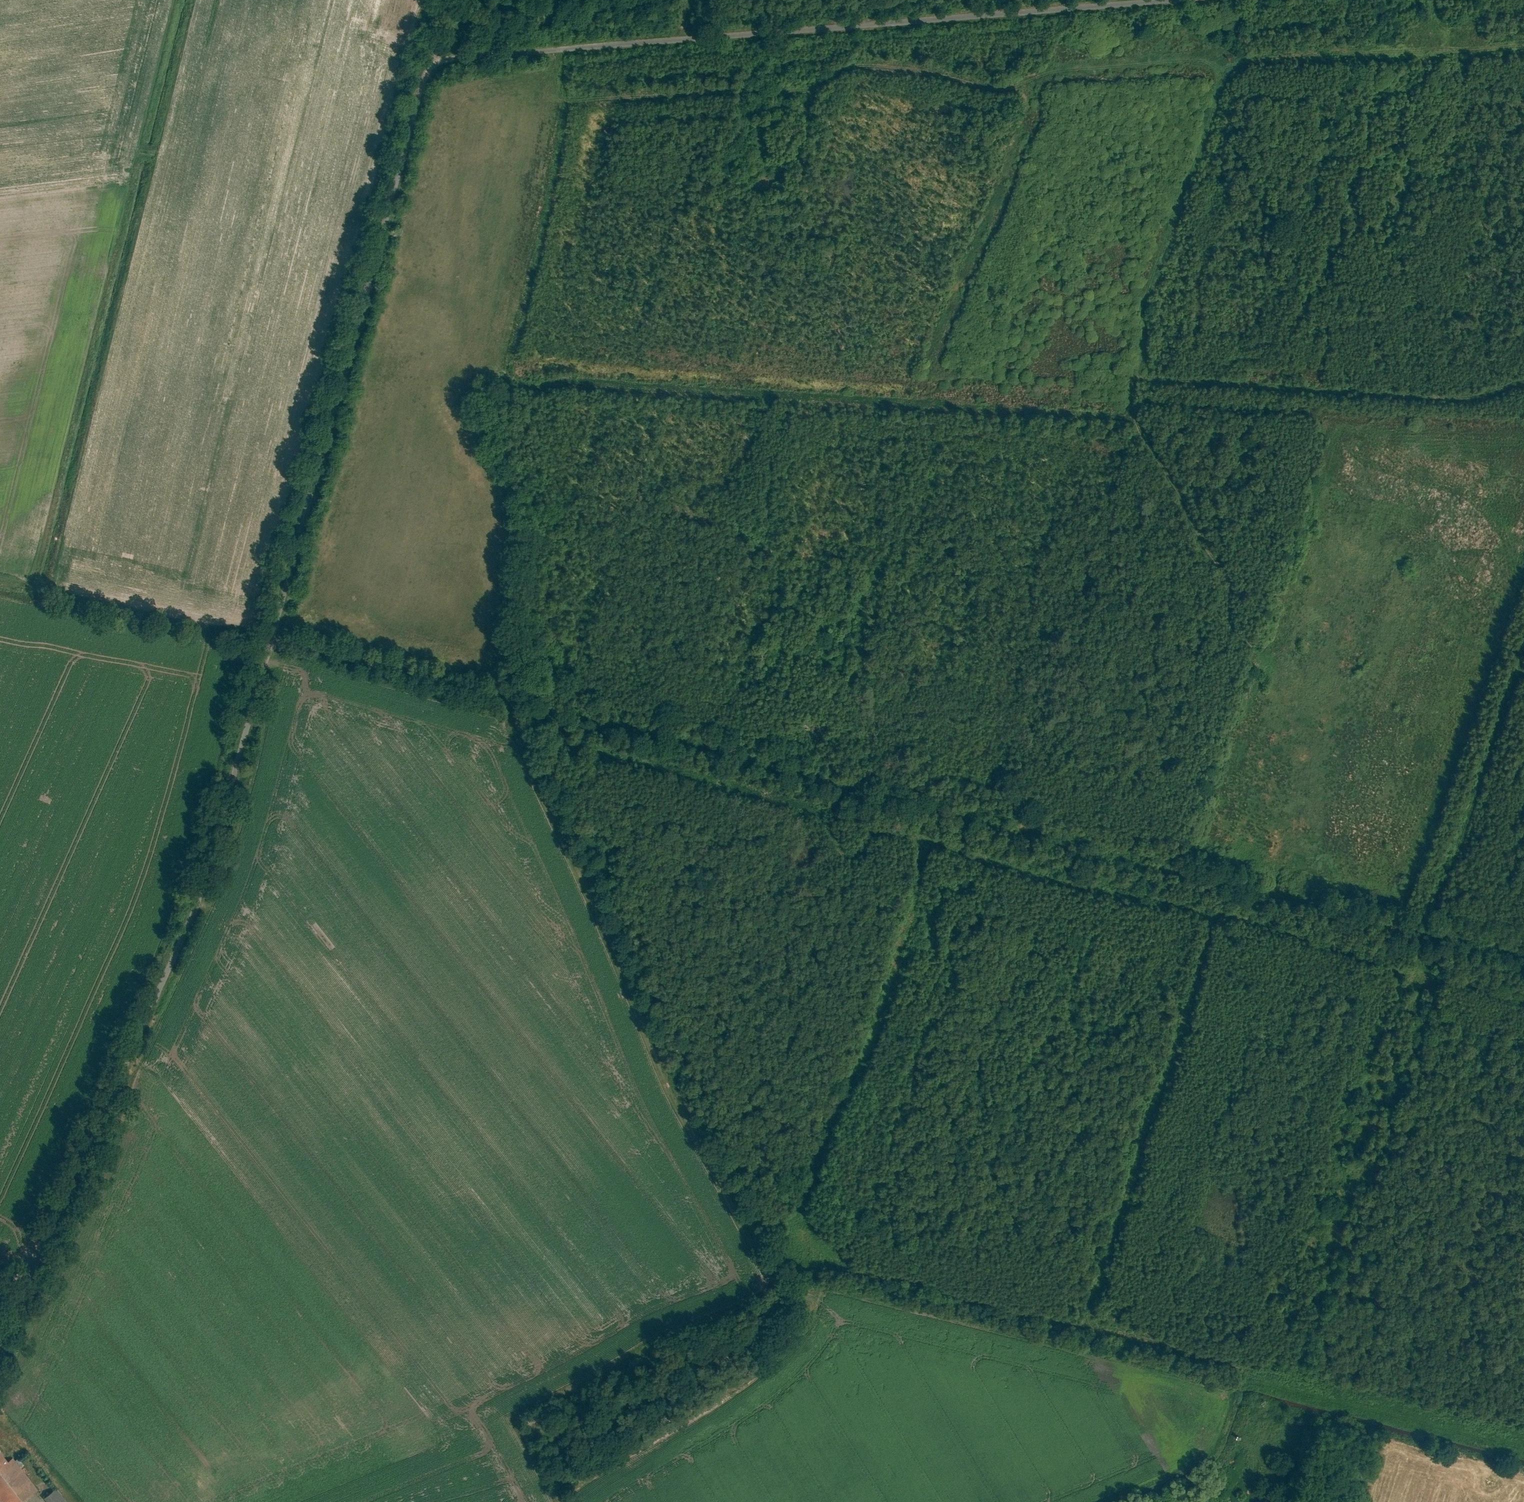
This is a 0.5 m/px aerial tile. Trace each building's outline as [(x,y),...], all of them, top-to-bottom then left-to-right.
[(0,1454),(0,1497),(4,1501),(25,1501),(41,1490),(16,1457),(11,1461),(4,1451),(0,1454)] [(48,1498),(51,1501),(70,1501),(59,1489),(48,1498)]
